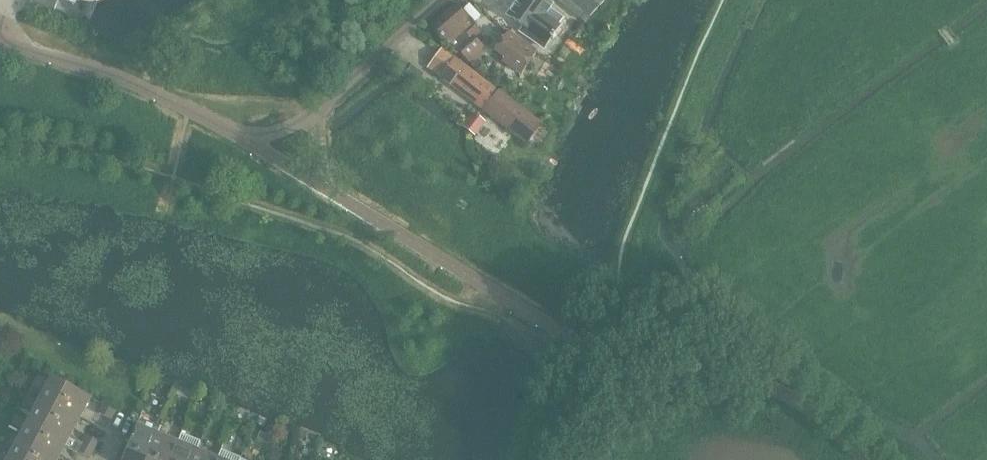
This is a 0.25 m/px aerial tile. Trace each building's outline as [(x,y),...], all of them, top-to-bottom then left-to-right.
[(53,14),(58,0),(32,0),(30,5),(53,14)] [(506,13),(508,14),(527,29),(524,33),(542,46),(558,26),(557,25),(562,20),(546,8),(550,1),(549,0),(516,0),(506,13)] [(585,23),(606,0),(558,0),(585,23)] [(451,45),(458,53),(471,41),(481,32),(474,25),(457,5),(432,27),(449,46),(451,45)] [(492,55),(519,74),(533,51),(507,32),(492,55)] [(428,69),(527,144),(542,124),(499,92),(498,92),(454,60),(442,49),(428,69)] [(465,131),(474,138),(485,123),(475,116),(465,131)] [(41,399),(80,419),(91,398),(53,377),(41,399)] [(41,399),(31,417),(70,437),(80,419),(41,399)] [(99,414),(111,420),(115,412),(116,413),(117,412),(104,405),(99,414)] [(21,436),(60,457),(65,447),(78,454),(78,452),(90,459),(95,451),(83,444),(70,437),(31,417),(21,436)] [(159,435),(137,426),(123,459),(148,459),(159,435)] [(198,451),(198,450),(201,442),(182,434),(179,443),(171,459),(195,459),(198,451)] [(83,444),(95,451),(96,451),(95,450),(99,442),(87,435),(83,444)] [(179,443),(159,435),(148,459),(171,459),(179,443)] [(21,459),(58,459),(60,457),(21,436),(11,455),(21,459)] [(242,458),(223,450),(219,459),(218,459),(241,459),(242,458)] [(195,459),(218,459),(198,451),(195,459)]
